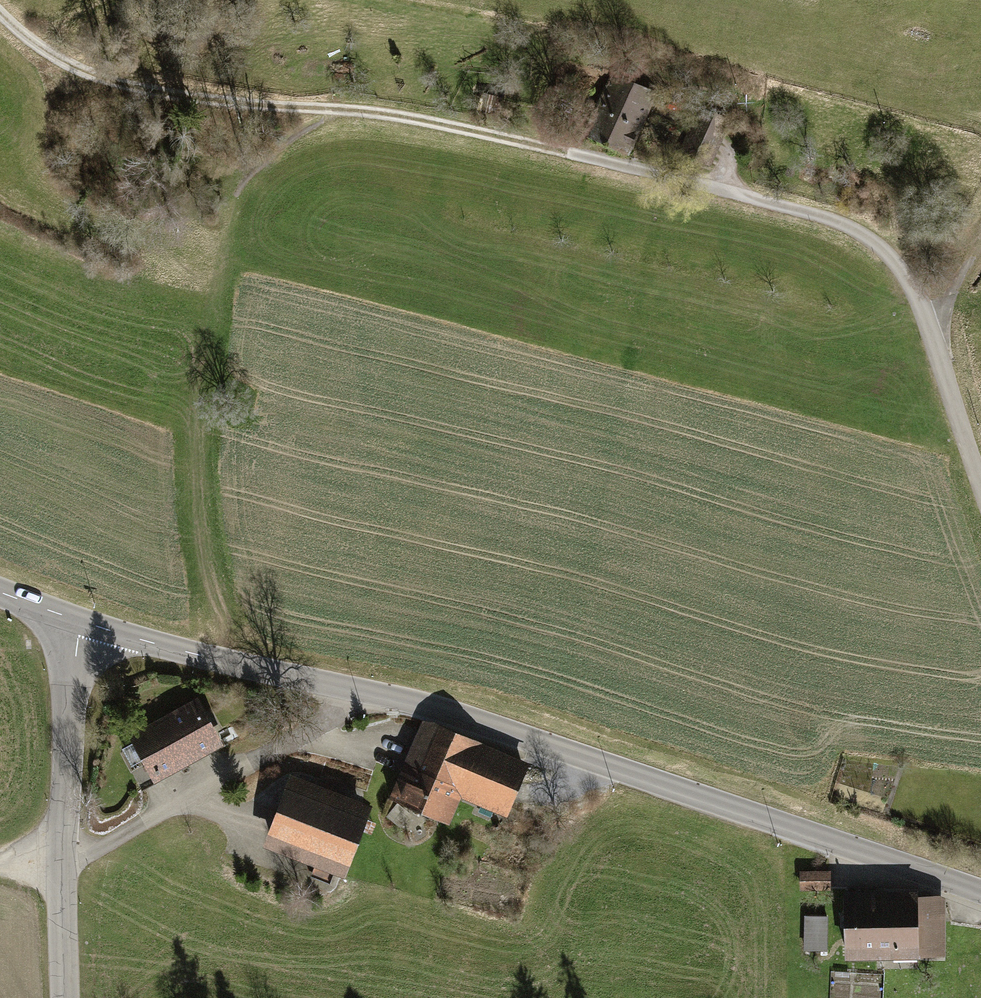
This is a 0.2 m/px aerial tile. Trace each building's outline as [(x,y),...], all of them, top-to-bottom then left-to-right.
[(613,77),(586,140),(632,159),(659,96),(613,77)] [(706,116),(690,153),(712,162),(728,126),(706,116)] [(198,697),(126,736),(152,782),(223,743),(198,697)] [(423,721),(390,802),(448,825),(459,797),(505,816),(526,763),(423,721)] [(291,775),(265,842),(347,874),(373,806),(291,775)] [(798,869),(799,889),(830,888),(830,869),(798,869)] [(849,930),(849,965),(950,963),(949,900),(922,900),(922,894),(842,896),(843,930),(849,930)] [(826,914),(801,915),(802,952),(827,951),(826,914)]
